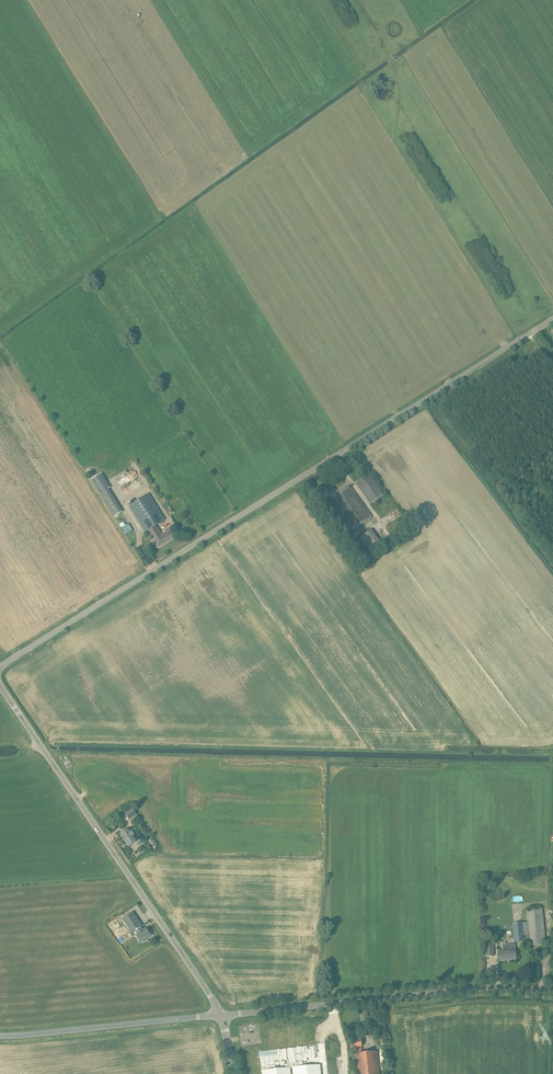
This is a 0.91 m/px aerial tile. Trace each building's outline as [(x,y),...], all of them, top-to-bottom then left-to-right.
[(121,473),(122,475),(117,478),(121,484),(138,475),(135,470),(129,473),(127,469),(121,473)] [(92,480),(100,494),(108,489),(110,488),(102,474),(92,480)] [(383,495),(368,474),(356,483),(371,504),(383,495)] [(321,490),(318,486),(308,492),(313,500),(325,492),(327,496),(331,494),(325,486),(322,488),(323,489),(321,490)] [(372,516),(351,487),(333,500),(354,529),(372,516)] [(161,514),(149,494),(130,506),(143,527),(146,532),(150,529),(152,533),(150,534),(159,547),(175,537),(171,529),(167,532),(168,533),(161,538),(156,531),(158,530),(156,526),(165,520),(161,514)] [(382,545),(371,530),(360,538),(371,552),(382,545)] [(449,793),(448,804),(456,804),(457,793),(449,793)] [(137,814),(132,808),(125,814),(129,820),(137,814)] [(129,832),(127,830),(121,834),(129,846),(136,842),(132,837),(134,835),(131,831),(129,832)] [(368,892),(368,901),(368,900),(368,899),(369,900),(375,900),(376,900),(376,901),(376,892),(376,891),(376,890),(376,889),(368,889),(368,891),(368,892)] [(545,944),(542,909),(527,911),(530,945),(545,944)] [(147,932),(145,929),(142,931),(140,927),(141,926),(132,913),(127,916),(122,920),(125,923),(131,932),(135,929),(138,934),(142,940),(145,938),(145,937),(146,939),(152,935),(149,931),(147,932)] [(524,940),(522,922),(512,923),(514,942),(524,940)] [(336,925),(336,934),(338,934),(348,934),(347,934),(347,933),(347,927),(347,926),(348,926),(339,926),(338,926),(338,925),(336,925)] [(494,956),(493,943),(485,943),(485,957),(494,956)] [(503,951),(498,951),(499,960),(510,959),(510,960),(516,959),(516,956),(518,956),(519,955),(518,951),(517,951),(515,951),(515,949),(512,950),(511,945),(502,946),(503,951)] [(378,1057),(377,1051),(362,1053),(361,1047),(361,1039),(350,1041),(351,1046),(351,1048),(356,1047),(357,1054),(356,1054),(358,1073),(380,1073),(379,1068),(378,1057)]
